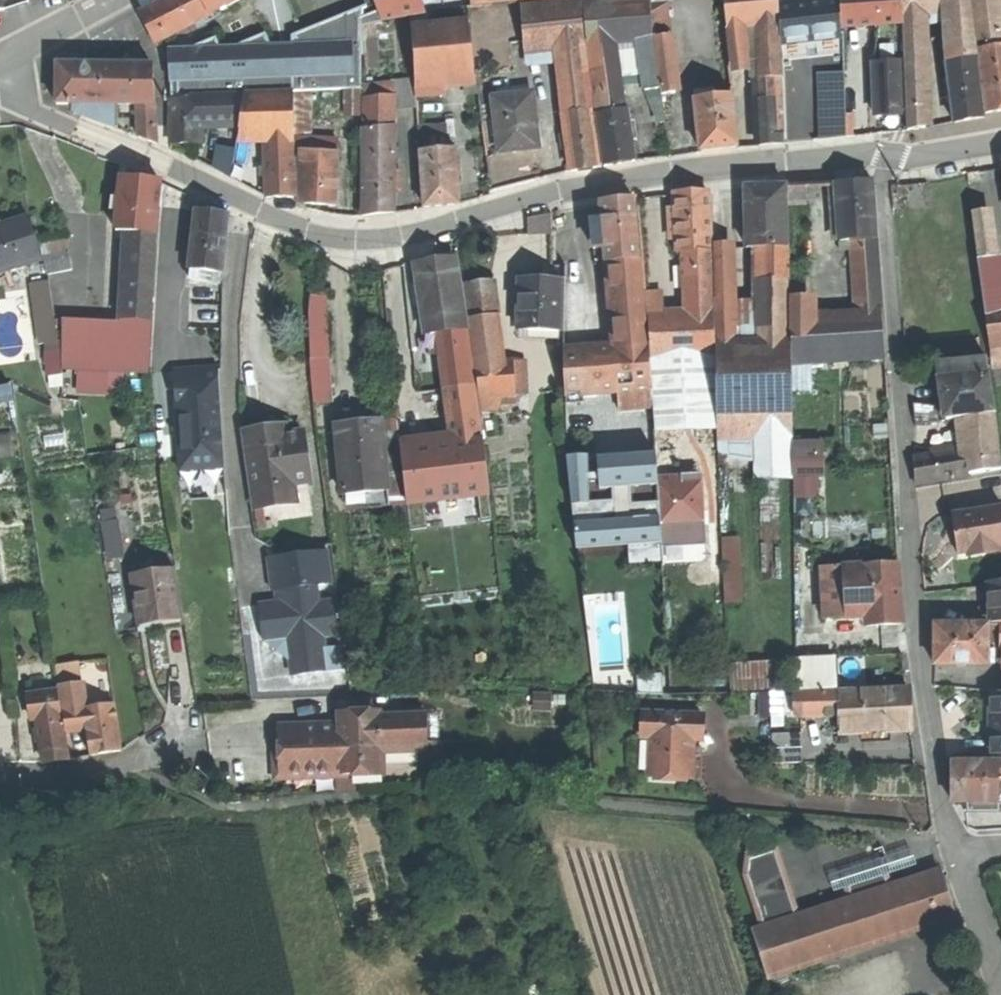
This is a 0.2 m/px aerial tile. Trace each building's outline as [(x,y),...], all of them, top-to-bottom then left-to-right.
[(140,14),(155,44),(210,16),(202,0),(166,0),(140,14)] [(210,16),(242,0),(202,0),(210,16)] [(378,12),(382,20),(427,10),(424,0),(373,0),(378,12)] [(583,3),(587,45),(609,44),(638,42),(653,41),(648,0),(622,0),(599,2),(583,3)] [(653,41),(667,40),(699,37),(725,34),(727,34),(727,29),(723,0),(648,0),(653,41)] [(727,29),(739,28),(762,26),(779,25),(778,5),(778,0),(723,0),(727,29)] [(778,5),(779,25),(780,41),(788,40),(822,36),(841,34),(841,28),(840,0),(820,0),(778,5)] [(841,28),(877,26),(901,25),(903,25),(903,12),(902,0),(840,0),(841,28)] [(903,12),(919,8),(952,2),(963,0),(902,0),(903,12)] [(952,2),(950,39),(954,62),(975,58),(969,0),(963,0),(952,2)] [(979,58),(1000,55),(1000,45),(995,0),(971,0),(979,58)] [(581,1),(520,6),(523,49),(559,46),(584,43),(585,43),(581,1)] [(919,8),(903,12),(903,25),(906,53),(921,52),(919,8)] [(208,42),(169,62),(170,66),(171,96),(293,92),(345,90),(361,90),(361,48),(372,49),(371,24),(383,23),(382,20),(378,12),(359,20),(359,11),(335,20),(336,23),(316,30),(283,41),(284,57),(265,58),(258,39),(213,56),(208,42)] [(468,22),(411,31),(414,84),(415,98),(442,97),(441,81),(474,77),(468,22)] [(779,25),(762,26),(763,79),(778,79),(781,79),(780,54),(780,41),(779,25)] [(901,25),(877,26),(874,62),(902,63),(901,25)] [(739,28),(727,29),(727,34),(731,67),(741,64),(739,28)] [(725,34),(699,37),(704,94),(731,91),(725,34)] [(841,34),(822,36),(824,86),(834,86),(845,86),(844,34),(841,34)] [(667,40),(653,41),(661,90),(661,96),(675,95),(667,40)] [(780,41),(780,54),(789,54),(788,40),(780,41)] [(653,41),(638,42),(646,92),(661,90),(653,41)] [(584,43),(559,46),(567,113),(591,110),(584,43)] [(609,44),(587,45),(604,167),(622,164),(634,162),(626,109),(624,109),(621,89),(617,90),(609,44)] [(921,52),(906,53),(907,92),(922,91),(921,52)] [(979,58),(986,112),(1000,110),(1000,55),(979,58)] [(954,62),(946,63),(954,123),(968,120),(984,117),(975,58),(954,62)] [(902,63),(874,62),(876,116),(888,116),(903,115),(902,63)] [(86,64),(56,64),(57,103),(74,104),(113,104),(137,104),(154,104),(152,65),(86,64)] [(763,79),(756,79),(759,148),(769,147),(784,145),(784,136),(781,136),(778,79),(763,79)] [(414,84),(363,89),(363,100),(394,97),(394,109),(415,107),(415,98),(414,84)] [(845,86),(834,86),(835,116),(845,116),(845,86)] [(361,90),(345,90),(345,118),(360,118),(361,90)] [(922,91),(907,92),(908,131),(923,128),(922,91)] [(293,93),(244,95),(240,132),(267,131),(293,130),(293,93)] [(532,94),(492,98),(498,153),(521,150),(535,149),(532,120),(535,119),(532,94)] [(244,95),(207,97),(206,127),(239,127),(244,95)] [(394,97),(363,100),(363,131),(394,128),(394,109),(394,97)] [(200,98),(171,100),(171,144),(186,144),(200,144),(200,98)] [(732,98),(696,102),(702,154),(720,152),(739,150),(732,98)] [(113,104),(74,104),(74,112),(112,127),(113,104)] [(154,104),(137,104),(138,136),(156,143),(154,104)] [(567,113),(562,114),(570,172),(585,170),(599,168),(591,110),(567,113)] [(835,116),(835,139),(846,138),(845,116),(835,116)] [(445,127),(417,128),(418,152),(421,152),(446,150),(445,127)] [(394,128),(363,131),(361,218),(385,215),(394,214),(394,128)] [(293,130),(267,131),(265,144),(294,144),(293,130)] [(337,142),(295,139),(296,151),(301,152),(336,154),(337,142)] [(265,144),(264,144),(267,198),(276,198),(297,198),(294,144),(265,144)] [(446,150),(421,152),(424,207),(439,206),(452,205),(449,150),(446,150)] [(455,150),(449,150),(452,205),(458,204),(455,150)] [(336,154),(301,152),(298,205),(322,206),(335,207),(338,154),(336,154)] [(233,165),(222,161),(217,170),(231,178),(233,165)] [(143,180),(121,179),(116,230),(131,232),(131,230),(156,232),(160,184),(159,181),(143,180)] [(853,183),(835,184),(839,242),(852,241),(876,239),(872,182),(853,183)] [(805,185),(788,185),(789,203),(805,203),(805,185)] [(764,188),(746,188),(745,248),(761,248),(786,249),(786,188),(764,188)] [(694,193),(674,194),(675,211),(676,239),(677,254),(683,253),(710,251),(708,193),(694,193)] [(616,203),(601,205),(602,220),(603,226),(606,249),(607,264),(617,263),(640,261),(634,202),(616,203)] [(987,210),(972,212),(979,258),(993,256),(987,210)] [(675,211),(667,211),(668,239),(676,239),(675,211)] [(229,216),(196,212),(189,270),(197,272),(222,274),(229,216)] [(549,215),(528,219),(528,235),(549,234),(549,215)] [(42,260),(30,219),(0,227),(0,271),(42,260)] [(562,220),(556,221),(557,228),(564,226),(562,220)] [(592,221),(591,221),(594,250),(606,249),(603,226),(593,227),(592,221)] [(156,232),(131,230),(131,232),(125,323),(148,325),(156,232)] [(876,239),(852,241),(856,318),(881,316),(876,239)] [(727,245),(715,245),(716,299),(728,299),(727,245)] [(786,249),(761,248),(762,348),(787,346),(786,249)] [(710,251),(683,253),(687,298),(693,298),(695,317),(714,316),(714,302),(712,302),(710,251)] [(979,258),(985,305),(1000,303),(1000,281),(998,255),(993,256),(979,258)] [(433,263),(415,265),(425,336),(438,335),(467,331),(455,260),(433,263)] [(640,261),(617,263),(620,289),(610,290),(614,352),(648,350),(640,261)] [(617,263),(607,264),(610,290),(620,289),(617,263)] [(222,274),(197,272),(193,314),(218,314),(222,274)] [(537,281),(519,280),(518,330),(560,332),(561,282),(537,281)] [(491,282),(466,285),(468,301),(493,298),(491,282)] [(323,297),(310,297),(308,314),(312,360),(328,359),(323,297)] [(806,297),(790,298),(790,321),(792,321),(807,321),(806,297)] [(493,298),(468,301),(473,348),(471,348),(473,364),(501,362),(493,298)] [(716,299),(715,299),(716,346),(730,348),(728,299),(716,299)] [(985,305),(990,354),(1000,352),(1000,303),(985,305)] [(695,317),(648,319),(651,361),(715,358),(714,316),(695,317)] [(856,318),(807,321),(809,362),(884,357),(881,316),(856,318)] [(125,323),(64,321),(62,367),(148,371),(148,369),(148,325),(125,323)] [(807,321),(792,321),(794,363),(809,362),(807,321)] [(467,331),(438,335),(453,443),(481,439),(467,331)] [(762,348),(716,351),(720,414),(757,413),(789,393),(787,346),(762,348)] [(648,350),(614,352),(618,395),(653,392),(650,361),(648,350)] [(598,396),(618,395),(614,352),(594,354),(598,396)] [(565,399),(598,396),(594,354),(563,356),(565,399)] [(651,361),(650,361),(653,392),(654,408),(655,419),(716,415),(715,358),(651,361)] [(987,358),(936,362),(939,392),(941,420),(995,413),(987,358)] [(328,359),(312,360),(314,390),(331,389),(328,359)] [(501,362),(473,364),(478,399),(479,399),(499,398),(517,396),(537,394),(534,360),(501,362)] [(188,374),(176,374),(182,482),(226,480),(219,372),(188,374)] [(653,392),(618,395),(620,411),(654,408),(653,392)] [(789,393),(757,413),(755,480),(792,477),(791,439),(789,393)] [(517,396),(499,398),(500,410),(518,408),(517,396)] [(499,398),(479,399),(480,411),(500,410),(499,398)] [(994,415),(968,418),(972,448),(966,449),(968,474),(1000,469),(994,415)] [(398,420),(380,422),(388,491),(390,506),(407,503),(401,449),(415,447),(414,421),(398,422),(398,420)] [(354,424),(336,427),(344,496),(388,491),(380,422),(354,424)] [(264,431),(244,434),(256,509),(262,508),(295,503),(292,485),(306,483),(309,482),(302,434),(285,436),(284,428),(264,431)] [(415,447),(401,449),(407,503),(410,530),(439,526),(491,520),(481,439),(453,443),(415,447)] [(823,439),(791,439),(792,477),(793,494),(817,494),(816,476),(823,477),(823,439)] [(966,449),(913,459),(914,473),(915,483),(968,474),(966,449)] [(655,450),(597,454),(599,485),(657,481),(655,450)] [(586,453),(567,454),(571,500),(588,499),(586,453)] [(310,515),(306,483),(292,485),(295,503),(262,508),(264,523),(310,515)] [(709,509),(708,509),(709,499),(693,498),(690,522),(707,524),(709,509)] [(954,533),(955,541),(957,554),(1000,548),(1000,508),(957,514),(960,533),(954,533)] [(574,521),(575,546),(661,540),(659,514),(574,521)] [(118,521),(103,524),(107,558),(122,556),(118,521)] [(749,588),(745,534),(724,536),(728,590),(749,588)] [(329,552),(269,560),(271,575),(274,593),(283,591),(285,602),(261,606),(266,643),(300,638),(302,652),(293,653),(296,676),(346,668),(343,647),(329,649),(326,637),(341,635),(337,613),(323,615),(319,586),(334,584),(329,552)] [(897,564),(822,568),(825,607),(831,607),(831,618),(865,616),(882,615),(883,625),(900,624),(899,591),(897,564)] [(175,569),(132,576),(135,605),(142,604),(145,624),(168,621),(182,619),(175,569)] [(988,585),(990,605),(991,622),(1000,622),(1000,583),(988,585)] [(142,604),(135,605),(138,625),(145,624),(142,604)] [(882,615),(865,616),(866,626),(883,625),(882,615)] [(988,623),(934,624),(934,645),(934,663),(988,664),(988,650),(988,623)] [(996,650),(988,650),(988,664),(996,664),(996,650)] [(785,686),(784,659),(735,660),(736,688),(785,686)] [(834,659),(795,661),(797,690),(836,688),(834,659)] [(908,688),(836,692),(838,712),(839,734),(862,733),(887,732),(909,732),(908,688)] [(765,712),(788,711),(787,691),(764,693),(765,712)] [(57,692),(27,697),(31,720),(36,720),(43,763),(57,760),(68,759),(57,692)] [(836,692),(792,693),(792,696),(792,714),(838,712),(836,692)] [(109,705),(83,709),(85,722),(90,755),(107,753),(116,752),(109,705)] [(83,709),(62,711),(64,724),(85,722),(83,709)] [(705,710),(640,709),(639,739),(647,740),(646,776),(695,780),(696,740),(704,740),(705,710)] [(275,757),(270,757),(271,779),(356,776),(355,765),(375,765),(375,753),(423,751),(423,746),(421,717),(355,719),(355,714),(335,715),(335,728),(273,730),(274,748),(275,757)] [(435,716),(421,717),(423,746),(437,746),(435,716)] [(887,732),(862,733),(862,742),(876,742),(888,741),(887,732)] [(802,763),(801,733),(772,734),(773,764),(802,763)] [(998,761),(953,761),(953,778),(952,802),(970,802),(998,802),(998,781),(998,761)] [(998,802),(970,802),(970,813),(998,813),(998,802)] [(776,843),(747,852),(744,873),(762,927),(799,916),(776,843)] [(911,849),(830,875),(835,890),(844,887),(887,874),(915,864),(911,849)] [(762,927),(754,930),(770,977),(956,917),(942,870),(891,886),(848,900),(799,916),(762,927)] [(887,874),(844,887),(848,900),(891,886),(887,874)]
